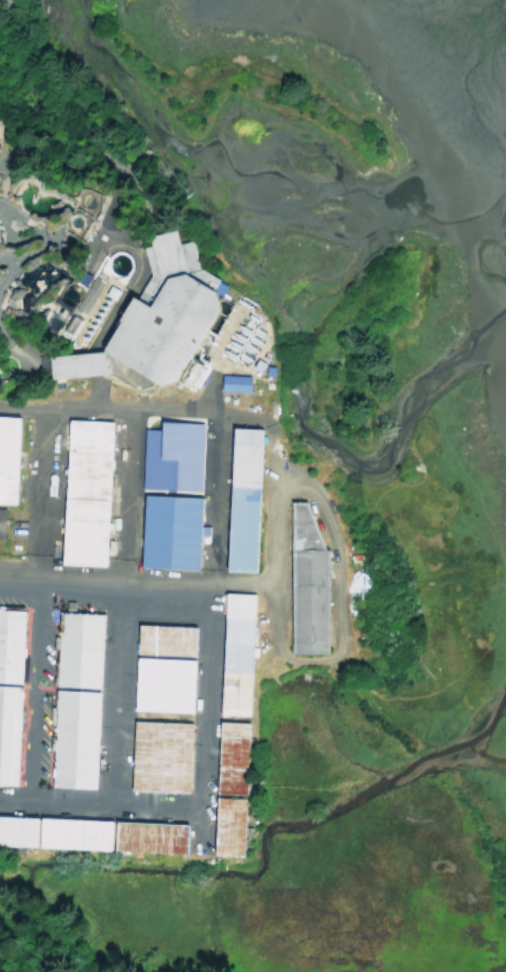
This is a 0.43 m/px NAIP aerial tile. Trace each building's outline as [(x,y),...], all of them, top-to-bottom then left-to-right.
[(125,296),(110,321),(95,349),(95,351),(101,373),(132,391),(166,379),(213,309),(207,290),(205,287),(211,277),(190,267),(184,240),(174,242),(169,227),(140,233),(142,245),(133,248),(140,275),(154,281),(141,305),(125,296)] [(100,282),(90,276),(70,309),(80,315),(100,282)] [(42,356),(43,378),(101,373),(95,351),(42,356)] [(244,392),(245,375),(216,375),(216,392),(244,392)] [(13,504),(0,504),(0,416),(14,417),(13,504)] [(62,420),(58,562),(106,563),(110,420),(62,420)] [(140,422),(138,488),(195,490),(197,424),(140,422)] [(226,428),(221,571),(250,572),(255,429),(226,428)] [(138,495),(134,566),(193,569),(196,498),(138,495)] [(284,501),(302,503),(321,549),(320,654),(284,654),(284,501)] [(249,594),(221,594),(218,716),(246,717),(249,594)] [(16,682),(19,609),(0,608),(0,682),(16,682)] [(100,613),(55,612),(53,687),(98,688),(100,613)] [(131,654),(150,654),(150,643),(148,643),(149,626),(132,626),(131,654)] [(129,710),(188,712),(190,660),(131,658),(129,710)] [(14,785),(17,686),(0,686),(0,785),(14,785)] [(97,691),(52,690),(49,788),(94,790),(97,691)] [(189,721),(129,720),(128,791),(188,792),(189,721)] [(211,794),(241,795),(243,723),(214,722),(211,794)] [(238,856),(240,798),(210,797),(208,855),(238,856)]
